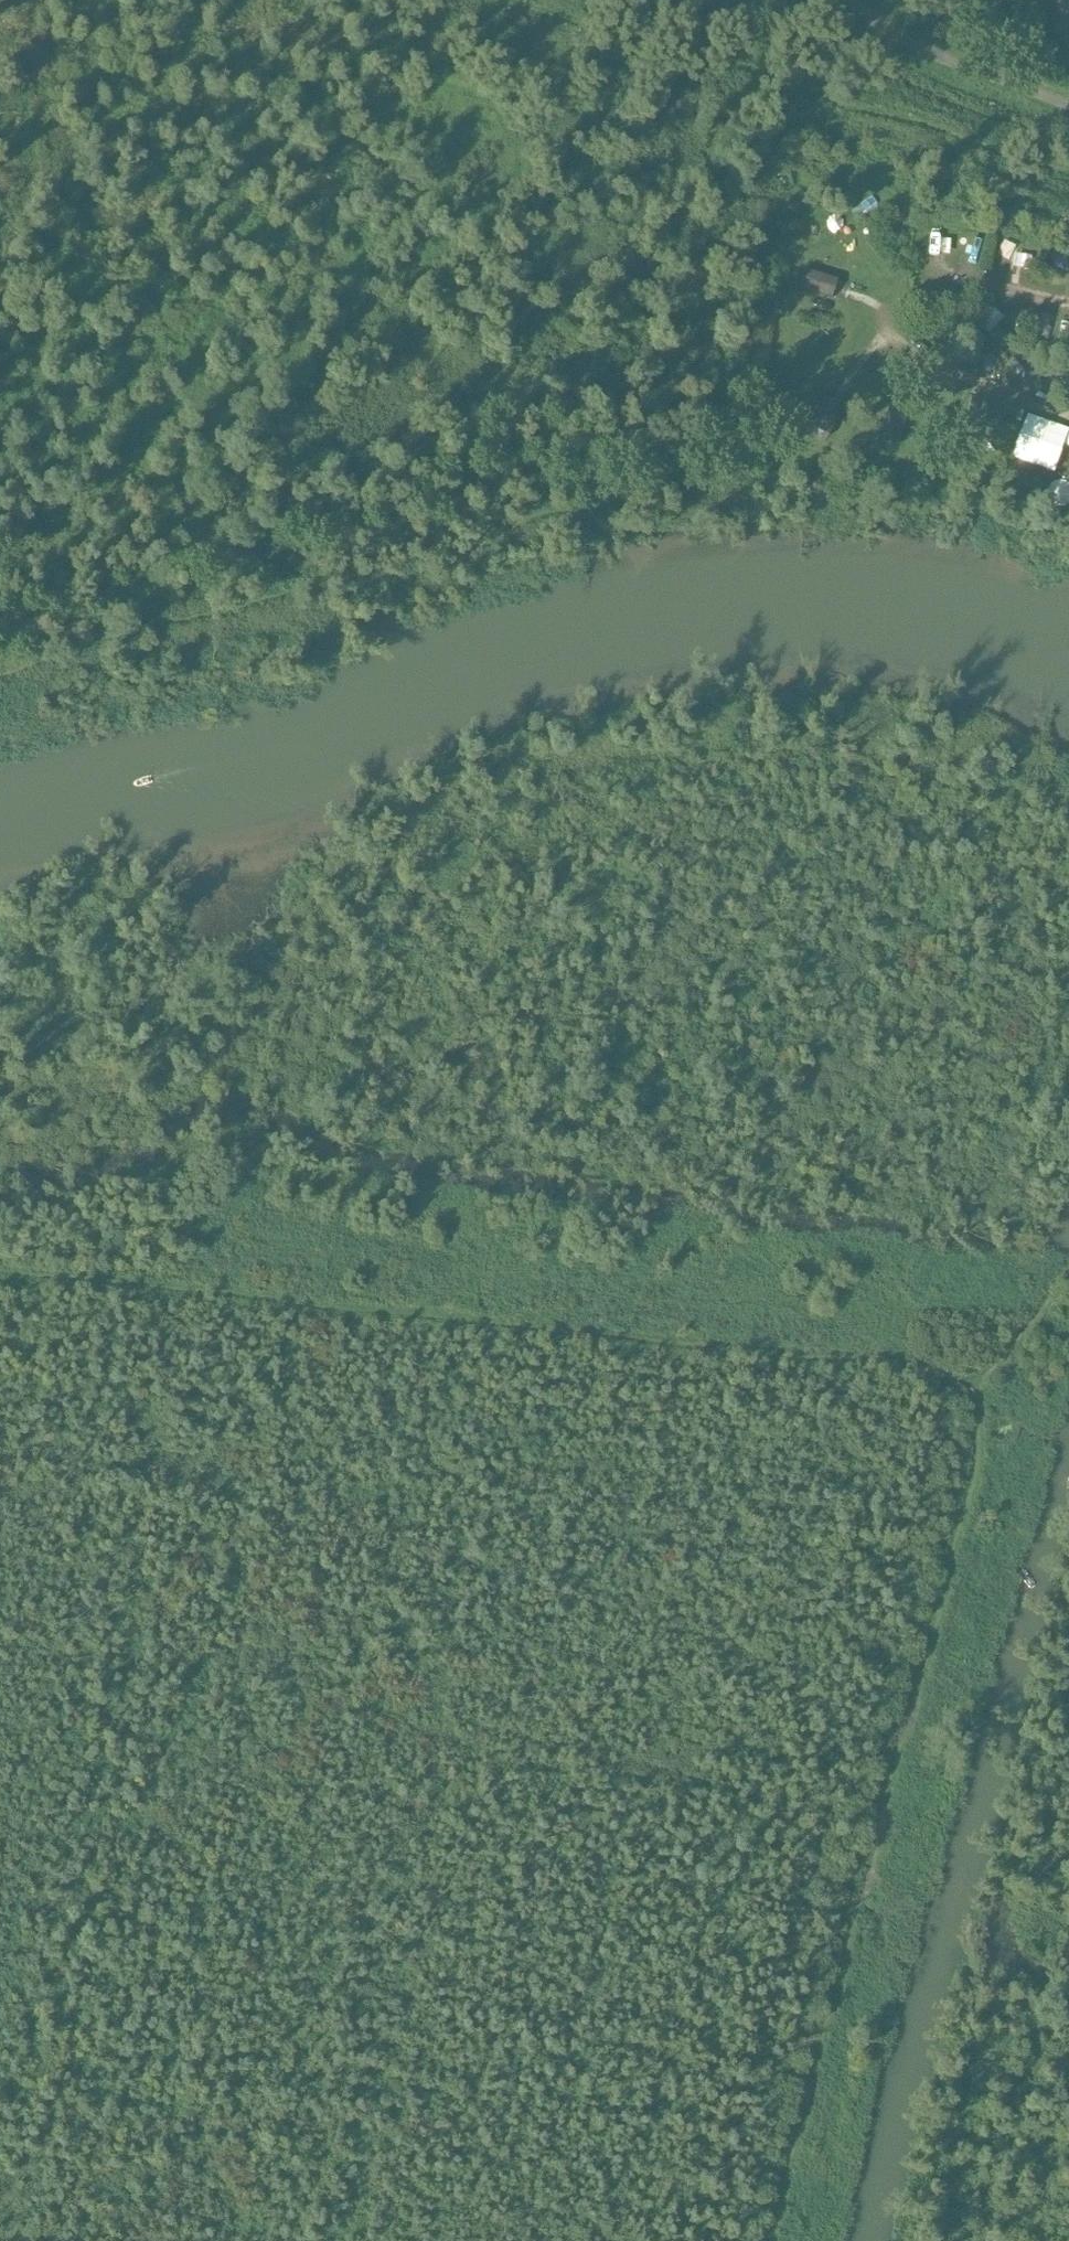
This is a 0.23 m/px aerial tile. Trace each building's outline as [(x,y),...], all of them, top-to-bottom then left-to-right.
[(839,277),(808,267),(802,286),(833,296),(839,277)] [(843,401),(826,394),(812,426),(830,433),(843,401)]
